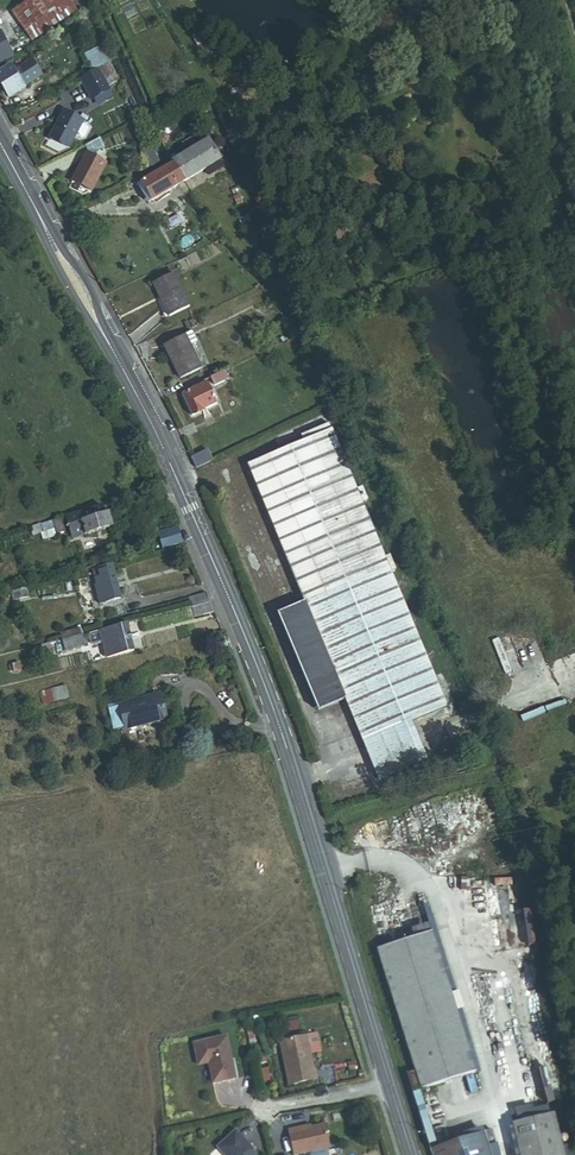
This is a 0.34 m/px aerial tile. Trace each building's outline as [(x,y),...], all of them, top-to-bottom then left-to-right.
[(19,42),(64,13),(55,0),(17,0),(0,11),(0,12),(19,42)] [(13,87),(30,76),(21,62),(4,74),(2,71),(0,73),(0,99),(14,89),(13,87)] [(92,83),(98,80),(94,72),(88,76),(92,83)] [(63,90),(67,98),(92,83),(88,76),(63,90)] [(33,148),(53,158),(67,131),(58,126),(55,131),(45,125),(33,148)] [(69,163),(84,156),(79,147),(64,155),(69,163)] [(139,169),(145,166),(138,151),(132,153),(139,169)] [(175,186),(203,169),(192,151),(168,165),(160,170),(165,179),(169,176),(175,186)] [(55,189),(74,198),(87,171),(79,167),(77,171),(66,166),(55,189)] [(154,185),(165,179),(160,170),(149,177),(154,185)] [(125,191),(136,209),(175,186),(169,176),(165,179),(154,185),(149,177),(125,191)] [(131,212),(136,209),(125,191),(120,194),(131,212)] [(151,325),(170,314),(151,283),(132,294),(151,325)] [(161,385),(180,374),(161,342),(142,354),(161,385)] [(201,396),(216,390),(212,380),(197,386),(201,396)] [(172,425),(197,414),(189,395),(163,406),(172,425)] [(384,565),(378,568),(355,514),(360,511),(354,496),(347,499),(319,434),(290,447),(293,454),(238,477),(296,612),(282,618),(323,712),(337,705),(357,750),(443,713),(386,582),(391,580),(384,565)] [(180,464),(184,473),(200,466),(196,457),(180,464)] [(110,531),(103,510),(63,523),(70,544),(110,531)] [(41,539),(51,536),(49,529),(39,532),(41,539)] [(158,551),(175,546),(170,537),(155,543),(158,551)] [(114,592),(118,591),(114,578),(110,580),(106,567),(87,573),(90,583),(95,582),(103,607),(118,603),(114,592)] [(92,611),(103,607),(95,582),(90,583),(84,585),(92,611)] [(203,605),(197,592),(178,599),(182,611),(203,605)] [(8,608),(19,604),(16,596),(5,600),(8,608)] [(185,621),(207,614),(203,605),(182,611),(185,621)] [(80,627),(60,632),(64,650),(84,645),(80,627)] [(115,663),(130,659),(123,631),(108,635),(109,638),(115,663)] [(105,665),(115,663),(109,638),(99,640),(105,665)] [(65,685),(40,689),(42,702),(67,698),(65,685)] [(123,733),(164,721),(157,697),(116,709),(123,733)] [(416,1088),(471,1072),(427,929),(372,946),(416,1088)] [(312,1041),(309,1029),(306,1028),(271,1035),(280,1079),(307,1073),(301,1050),(300,1044),(312,1041)] [(230,1075),(221,1032),(189,1039),(193,1061),(204,1059),(208,1079),(230,1075)] [(313,1047),(312,1041),(300,1044),(301,1050),(313,1047)] [(264,1075),(261,1063),(253,1065),(256,1077),(264,1075)] [(554,1117),(513,1130),(521,1154),(566,1154),(554,1117)] [(325,1146),(328,1145),(323,1122),(304,1126),(304,1124),(286,1128),(291,1154),(309,1150),(311,1154),(324,1154),(326,1154),(327,1153),(325,1146)] [(254,1146),(253,1146),(252,1142),(232,1126),(217,1145),(229,1154),(256,1154),(254,1146)] [(491,1143),(499,1141),(494,1127),(434,1145),(437,1154),(494,1154),(491,1143)]
